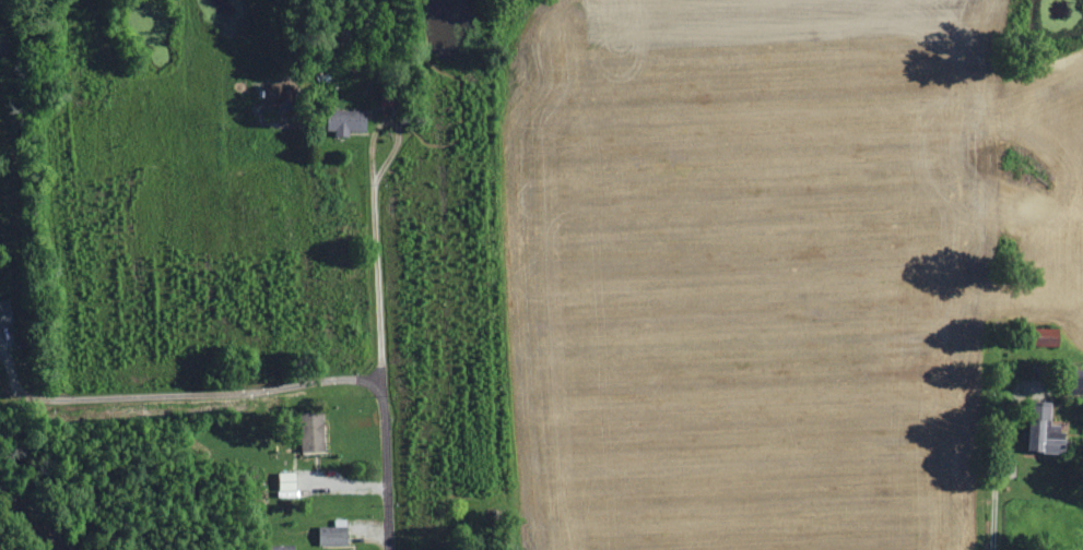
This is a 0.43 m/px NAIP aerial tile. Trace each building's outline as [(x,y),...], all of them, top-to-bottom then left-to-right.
[(350,131),(367,132),(368,112),(329,111),(328,131),(336,131),(336,136),(350,136),(350,131)] [(7,343),(4,325),(15,323),(10,300),(0,302),(0,344),(7,343)] [(1031,452),(1068,454),(1068,433),(1052,432),(1053,402),(1042,402),(1041,422),(1032,422),(1031,452)] [(301,451),(324,452),(325,415),(302,415),(301,451)] [(297,490),(296,472),(279,473),(280,490),(297,490)] [(319,528),(320,545),(348,545),(348,522),(335,523),(335,527),(319,528)]
